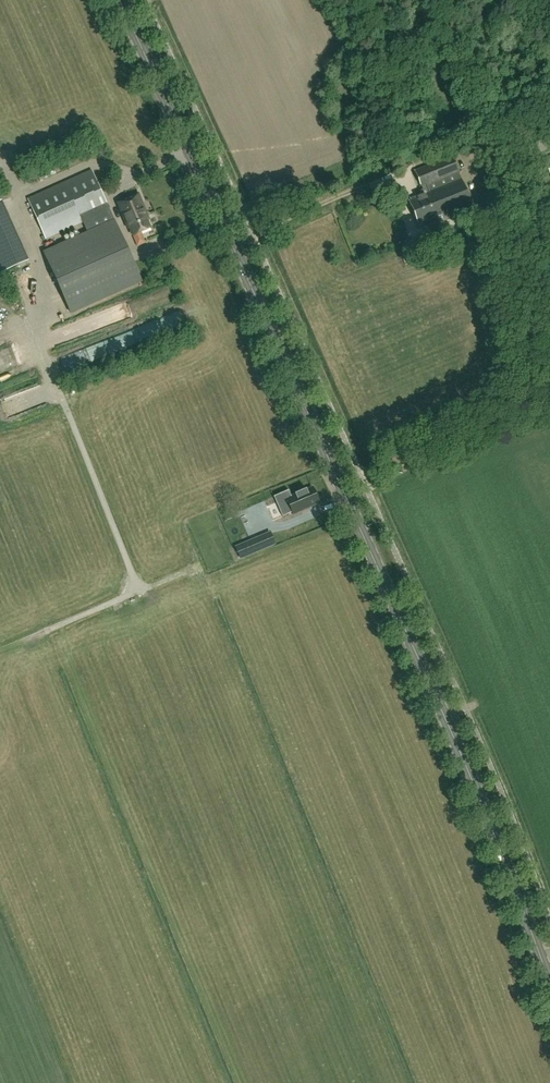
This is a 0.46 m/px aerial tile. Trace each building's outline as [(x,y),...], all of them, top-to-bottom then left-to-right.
[(371,148),(378,144),(369,124),(361,128),(371,148)] [(549,148),(549,137),(536,143),(540,152),(549,148)] [(422,206),(465,189),(452,156),(415,171),(423,190),(420,191),(422,196),(416,198),(416,197),(411,199),(411,200),(409,201),(416,217),(425,213),(422,206)] [(128,253),(109,210),(92,171),(28,199),(46,239),(89,220),(94,232),(48,252),(44,254),(71,315),(143,282),(128,253)] [(425,213),(416,217),(419,226),(447,215),(447,216),(472,206),(465,189),(422,206),(425,213)] [(145,215),(147,214),(138,193),(118,202),(127,223),(145,215)] [(127,223),(129,229),(131,228),(134,235),(151,228),(145,215),(127,223)] [(146,233),(139,235),(142,246),(149,244),(146,233)] [(9,347),(7,339),(0,341),(0,350),(9,347)] [(302,510),(319,502),(313,488),(286,500),(292,512),(296,510),(297,512),(302,509),(302,510)] [(241,558),(262,549),(258,538),(236,548),(241,558)]
